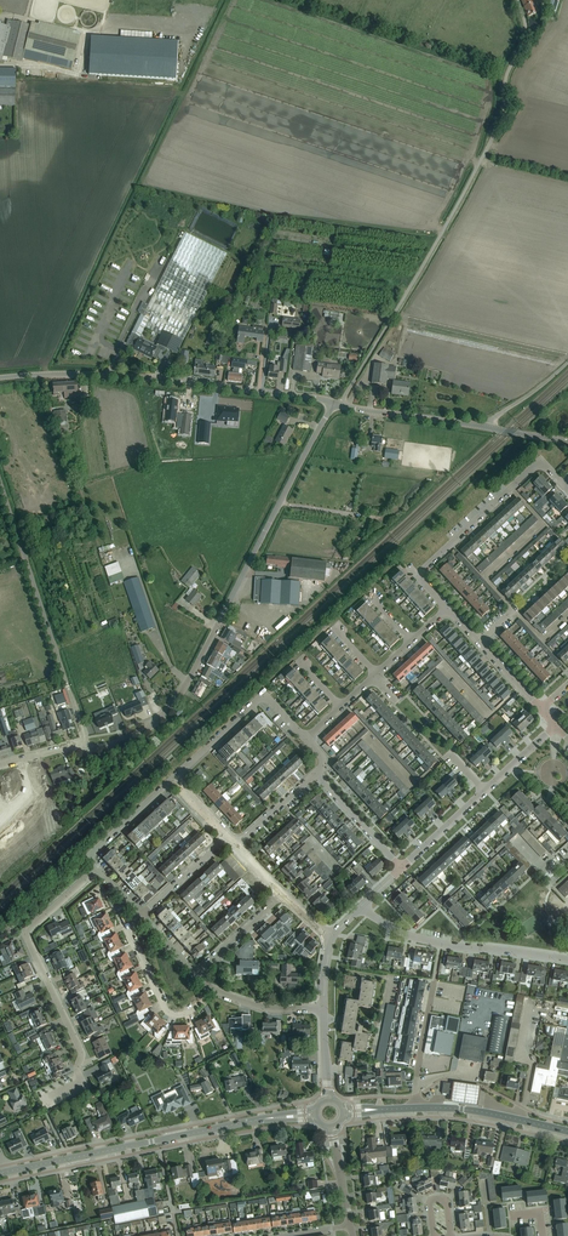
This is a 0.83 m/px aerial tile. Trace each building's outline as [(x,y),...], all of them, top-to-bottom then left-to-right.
[(524,6),(524,7),(528,17),(534,14),(538,12),(533,0),(521,0),(524,6)] [(558,1),(554,0),(550,0),(547,10),(555,13),(558,1)] [(6,45),(3,56),(22,61),(25,50),(59,59),(73,62),(79,36),(80,35),(74,34),(73,33),(73,32),(74,31),(68,30),(52,26),(40,22),(39,25),(32,23),(31,25),(12,21),(6,45)] [(87,38),(85,62),(171,66),(173,43),(87,38)] [(0,69),(0,106),(15,106),(16,69),(0,69)] [(176,354),(183,341),(226,254),(185,233),(143,316),(141,315),(132,333),(140,337),(145,328),(161,335),(157,344),(176,354)] [(300,320),(289,319),(283,318),(282,326),(288,327),(299,328),(300,320)] [(253,326),(252,328),(239,326),(237,343),(243,344),(244,337),(257,338),(257,341),(262,342),(264,333),(263,333),(264,328),(253,326)] [(210,335),(206,344),(210,346),(214,337),(210,335)] [(134,336),(130,344),(135,347),(133,349),(151,358),(156,347),(151,344),(134,336)] [(288,361),(289,353),(291,345),(288,345),(283,358),(282,360),(280,360),(280,362),(277,362),(277,367),(270,366),(269,370),(268,377),(277,378),(278,372),(286,373),(287,361),(288,361)] [(296,345),(294,363),(293,369),(310,372),(313,348),(296,345)] [(384,347),(379,356),(389,362),(394,353),(384,347)] [(246,360),(232,358),(231,367),(233,368),(233,370),(232,374),(229,374),(228,381),(241,382),(242,375),(238,375),(239,369),(245,369),(246,360)] [(340,366),(334,365),(318,363),(317,373),(323,374),(322,377),(339,379),(340,366)] [(216,367),(195,364),(193,375),(214,377),(216,367)] [(388,366),(380,365),(374,364),(371,383),(386,385),(387,379),(394,379),(396,367),(388,366)] [(409,383),(393,381),(392,394),(400,395),(401,394),(408,395),(407,396),(408,396),(409,383)] [(77,382),(53,384),(53,390),(53,395),(58,395),(58,392),(64,392),(64,398),(78,398),(78,388),(77,382)] [(166,401),(165,421),(177,422),(176,428),(181,428),(181,434),(189,435),(191,414),(182,413),(182,414),(176,414),(177,402),(166,401)] [(225,409),(223,421),(242,423),(243,411),(225,409)] [(53,412),(55,423),(67,421),(65,410),(53,412)] [(281,412),(277,419),(285,424),(289,417),(281,412)] [(205,420),(204,438),(214,438),(215,421),(205,420)] [(284,426),(281,431),(275,441),(284,446),(292,430),(284,426)] [(273,440),(267,436),(264,441),(270,445),(273,440)] [(373,436),(372,442),(371,446),(375,447),(374,451),(380,452),(381,444),(383,437),(373,436)] [(386,449),(384,458),(398,460),(399,451),(386,449)] [(537,492),(546,483),(540,477),(533,484),(539,489),(536,492),(537,492)] [(546,483),(537,492),(539,494),(541,492),(544,495),(551,489),(546,483)] [(524,492),(521,495),(527,501),(530,499),(524,492)] [(555,507),(562,500),(556,494),(549,501),(555,507)] [(535,510),(541,504),(540,504),(545,500),(542,497),(532,507),(535,510)] [(512,504),(519,511),(525,506),(518,498),(512,504)] [(562,500),(555,507),(560,513),(567,506),(562,500)] [(513,517),(519,511),(512,504),(506,509),(513,517)] [(541,504),(535,510),(537,513),(543,507),(541,504)] [(507,522),(513,517),(506,509),(500,514),(507,522)] [(502,527),(507,522),(500,514),(495,519),(502,527)] [(496,532),(502,527),(495,519),(489,525),(496,532)] [(551,527),(557,522),(554,519),(548,524),(551,527)] [(557,522),(551,527),(553,530),(559,525),(557,522)] [(490,538),(496,532),(489,525),(483,530),(490,538)] [(485,543),(490,538),(483,530),(478,535),(485,543)] [(479,548),(485,543),(478,535),(472,541),(479,548)] [(553,545),(559,551),(565,546),(559,540),(553,545)] [(473,553),(479,548),(472,541),(466,546),(473,553)] [(554,557),(559,551),(553,545),(548,550),(554,557)] [(468,559),(473,553),(466,546),(461,551),(468,559)] [(548,562),(554,557),(548,550),(542,555),(548,562)] [(461,562),(462,561),(464,559),(459,553),(455,556),(461,562)] [(177,578),(180,580),(191,566),(177,554),(168,563),(179,573),(176,576),(178,577),(177,578)] [(542,567),(548,562),(542,555),(536,561),(542,567)] [(267,557),(266,564),(277,565),(277,567),(288,568),(290,558),(275,556),(275,558),(267,557)] [(288,582),(281,582),(274,581),(274,579),(255,578),(254,600),(257,601),(257,603),(299,606),(300,583),(298,583),(298,579),(324,582),(325,577),(329,577),(331,563),(292,559),(290,578),(288,577),(288,582)] [(537,573),(542,567),(536,561),(531,566),(537,573)] [(109,584),(124,579),(118,562),(105,567),(108,578),(107,578),(109,584)] [(445,577),(452,570),(446,565),(439,571),(445,577)] [(531,578),(537,573),(531,566),(525,571),(531,578)] [(201,574),(192,567),(180,581),(189,588),(194,582),(196,584),(200,579),(198,577),(201,574)] [(450,583),(457,576),(452,570),(445,577),(450,583)] [(396,585),(405,576),(401,571),(391,580),(396,585)] [(525,583),(531,578),(525,571),(519,577),(525,583)] [(400,589),(409,581),(405,576),(396,585),(400,589)] [(455,588),(462,582),(457,576),(450,583),(455,588)] [(155,627),(153,622),(138,577),(124,582),(141,632),(155,627)] [(519,588),(525,583),(519,577),(513,582),(519,588)] [(567,587),(567,584),(563,578),(557,584),(564,591),(567,587)] [(404,594),(414,585),(409,581),(400,589),(404,594)] [(461,594),(468,587),(462,582),(455,588),(461,594)] [(514,594),(519,588),(513,582),(508,587),(514,594)] [(558,596),(564,591),(557,584),(552,589),(558,596)] [(408,598),(418,590),(414,585),(404,594),(408,598)] [(466,600),(473,593),(468,587),(461,594),(466,600)] [(508,599),(514,594),(508,587),(502,593),(508,599)] [(201,597),(196,593),(190,589),(186,594),(189,596),(186,600),(193,605),(197,600),(198,601),(201,597)] [(552,601),(558,596),(552,589),(546,594),(552,601)] [(412,602),(422,594),(418,590),(408,598),(412,602)] [(471,605),(478,599),(473,593),(466,600),(471,605)] [(496,593),(492,596),(498,602),(501,599),(496,593)] [(417,607),(426,599),(422,594),(412,602),(417,607)] [(547,607),(552,601),(546,594),(540,600),(547,607)] [(421,611),(430,603),(426,599),(417,607),(421,611)] [(476,611),(483,605),(478,599),(471,605),(476,611)] [(361,617),(370,609),(366,604),(365,604),(361,600),(353,607),(357,612),(356,612),(361,617)] [(541,612),(547,607),(540,600),(535,605),(541,612)] [(180,607),(176,603),(171,607),(176,611),(180,607)] [(430,603),(421,611),(425,616),(434,607),(430,603)] [(483,605),(476,611),(482,617),(489,610),(483,605)] [(535,617),(541,612),(535,605),(529,610),(535,617)] [(365,622),(374,613),(370,609),(361,617),(365,622)] [(530,623),(535,617),(529,610),(523,616),(530,623)] [(369,626),(378,618),(374,613),(365,622),(369,626)] [(373,631),(382,622),(378,618),(369,626),(373,631)] [(109,622),(108,623),(110,628),(111,627),(119,624),(117,619),(109,622)] [(521,628),(525,625),(519,619),(516,622),(521,628)] [(377,635),(387,626),(382,622),(373,631),(377,635)] [(445,638),(452,631),(447,625),(440,632),(445,638)] [(527,633),(530,631),(525,625),(521,628),(522,628),(522,627),(527,633)] [(381,640),(391,631),(387,626),(377,635),(381,640)] [(234,634),(231,632),(226,629),(221,638),(244,651),(245,649),(241,647),(242,644),(234,639),(236,637),(233,636),(234,634)] [(506,643),(513,636),(507,630),(500,637),(506,643)] [(385,644),(395,635),(391,631),(381,640),(385,644)] [(450,643),(457,637),(452,631),(445,638),(450,643)] [(326,650),(335,642),(330,637),(328,638),(326,635),(318,642),(326,650)] [(395,635),(385,644),(390,648),(399,640),(395,635)] [(511,648),(518,642),(513,636),(506,643),(511,648)] [(456,649),(463,643),(457,637),(450,643),(456,649)] [(217,647),(230,654),(236,657),(237,657),(242,660),(244,658),(238,655),(241,650),(233,646),(232,650),(230,649),(230,648),(227,646),(219,642),(217,647)] [(329,654),(339,646),(335,642),(326,650),(329,654)] [(516,654),(523,648),(518,642),(511,648),(516,654)] [(421,649),(428,656),(434,650),(427,643),(421,649)] [(461,655),(468,648),(463,643),(456,649),(461,655)] [(139,645),(131,648),(137,665),(144,663),(141,654),(144,653),(143,651),(142,651),(139,645)] [(334,659),(343,651),(339,646),(329,654),(334,659)] [(230,654),(217,647),(214,652),(228,659),(229,660),(231,657),(228,656),(227,656),(228,653),(230,654)] [(466,661),(473,654),(468,648),(461,655),(466,661)] [(521,660),(528,653),(523,648),(516,654),(521,660)] [(422,661),(428,656),(421,649),(416,654),(422,661)] [(338,663),(347,655),(343,651),(334,659),(338,663)] [(567,659),(567,656),(563,651),(557,656),(564,663),(567,659)] [(214,652),(211,657),(225,665),(227,662),(228,659),(214,652)] [(527,665),(534,659),(528,653),(521,660),(527,665)] [(416,666),(422,661),(416,654),(410,659),(416,666)] [(471,666),(478,660),(473,654),(466,661),(471,666)] [(342,668),(351,659),(347,655),(338,663),(342,668)] [(225,665),(211,657),(207,665),(221,673),(225,665)] [(346,673),(355,664),(351,659),(342,668),(346,673)] [(411,672),(416,666),(410,659),(404,665),(411,672)] [(532,671),(539,665),(534,659),(527,665),(532,671)] [(554,661),(553,662),(558,668),(562,665),(556,659),(554,661)] [(477,672),(484,665),(478,660),(471,666),(477,672)] [(158,670),(154,666),(152,664),(149,662),(145,666),(148,668),(144,673),(150,679),(158,670)] [(350,677),(359,668),(355,664),(346,673),(350,677)] [(405,677),(411,672),(404,665),(399,670),(405,677)] [(482,678),(489,671),(484,665),(477,672),(482,678)] [(537,677),(544,670),(539,665),(532,671),(537,677)] [(213,669),(212,669),(207,666),(205,669),(211,672),(211,673),(221,678),(223,674),(215,669),(213,668),(213,669)] [(359,668),(350,677),(354,681),(363,673),(359,668)] [(290,683),(299,675),(294,669),(287,676),(285,674),(280,679),(282,681),(284,680),(285,678),(290,683)] [(399,682),(405,677),(399,670),(393,675),(399,682)] [(544,670),(537,677),(543,683),(549,676),(544,670)] [(487,683),(494,677),(489,671),(482,678),(487,683)] [(294,688),(303,679),(299,675),(290,683),(294,688)] [(211,684),(206,680),(200,677),(192,693),(199,697),(203,690),(204,691),(207,685),(209,687),(211,684)] [(492,689),(499,683),(494,677),(487,683),(490,687),(487,690),(489,692),(492,689)] [(298,692),(307,683),(303,679),(294,688),(298,692)] [(302,696),(311,688),(307,683),(298,692),(302,696)] [(498,695),(505,688),(499,683),(492,689),(498,695)] [(409,692),(414,687),(412,684),(406,690),(409,692)] [(418,698),(425,692),(419,686),(413,692),(418,698)] [(306,701),(315,692),(311,688),(302,696),(306,701)] [(505,688),(498,695),(503,701),(510,694),(505,688)] [(143,690),(136,693),(138,699),(146,696),(143,690)] [(310,705),(320,697),(315,692),(306,701),(310,705)] [(424,703),(430,697),(425,692),(418,698),(424,703)] [(438,692),(436,694),(446,705),(448,703),(438,692)] [(65,700),(63,693),(55,696),(57,703),(65,700)] [(372,706),(379,699),(373,693),(366,700),(372,706)] [(485,703),(488,700),(490,698),(487,694),(484,697),(482,699),(485,703)] [(314,710),(323,701),(320,697),(310,705),(314,710)] [(429,709),(435,703),(430,697),(424,703),(429,709)] [(515,701),(512,698),(506,704),(509,707),(515,701)] [(377,711),(384,705),(379,699),(372,706),(377,711)] [(434,715),(441,709),(444,705),(439,700),(436,703),(435,703),(429,709),(434,715)] [(488,700),(485,703),(492,711),(495,708),(488,700)] [(139,701),(123,708),(126,717),(131,715),(132,716),(137,714),(137,713),(143,710),(139,701)] [(323,701),(314,710),(318,714),(328,706),(323,701)] [(382,717),(389,711),(384,705),(377,711),(382,717)] [(109,713),(96,719),(100,728),(105,726),(105,727),(106,727),(105,726),(107,725),(108,726),(108,725),(113,723),(110,717),(110,715),(117,712),(114,706),(107,709),(109,713)] [(0,709),(0,725),(4,737),(8,735),(0,709)] [(359,718),(361,715),(356,709),(353,712),(359,718)] [(439,720),(446,714),(441,709),(434,715),(439,720)] [(68,710),(62,712),(57,714),(60,722),(61,722),(62,725),(64,731),(74,727),(68,710)] [(519,719),(527,727),(533,721),(523,710),(520,712),(523,715),(519,719)] [(387,723),(394,716),(389,711),(382,717),(387,723)] [(262,713),(254,720),(262,728),(267,724),(269,727),(272,724),(262,713)] [(346,719),(352,726),(358,720),(351,713),(346,719)] [(52,738),(50,732),(48,726),(47,724),(47,725),(43,714),(39,716),(47,740),(52,738)] [(445,726),(451,720),(446,714),(439,720),(445,726)] [(506,723),(509,720),(504,714),(501,717),(506,723)] [(52,715),(47,716),(53,737),(63,734),(61,727),(56,728),(52,715)] [(393,729),(400,722),(394,716),(387,723),(393,729)] [(32,718),(23,721),(26,732),(29,731),(30,735),(26,736),(26,735),(24,735),(26,740),(27,746),(40,742),(33,720),(32,720),(32,718)] [(33,720),(40,742),(46,740),(42,729),(38,730),(37,728),(38,727),(35,719),(33,720)] [(346,731),(352,726),(346,719),(340,724),(346,731)] [(527,727),(519,719),(516,722),(513,719),(510,721),(513,724),(521,732),(527,727)] [(258,733),(262,728),(254,720),(250,724),(258,733)] [(450,732),(456,726),(451,720),(445,726),(450,732)] [(398,734),(405,728),(400,722),(393,729),(398,734)] [(253,737),(258,733),(250,724),(245,728),(253,737)] [(341,736),(346,731),(340,724),(334,729),(341,736)] [(455,738),(462,731),(456,726),(450,732),(455,738)] [(498,734),(508,745),(510,742),(507,738),(512,733),(508,729),(506,727),(498,734)] [(249,741),(253,737),(245,728),(241,732),(249,741)] [(403,740),(410,733),(405,728),(398,734),(403,740)] [(335,742),(341,736),(334,729),(329,735),(335,742)] [(360,734),(362,737),(368,732),(366,729),(360,734)] [(462,731),(455,738),(461,743),(467,737),(462,731)] [(244,745),(249,741),(241,732),(236,736),(244,745)] [(408,746),(415,739),(410,733),(403,740),(408,746)] [(508,745),(498,734),(490,741),(491,742),(488,744),(492,748),(494,746),(496,748),(501,743),(505,747),(508,745)] [(329,747),(335,742),(329,735),(323,740),(329,747)] [(236,736),(232,741),(240,749),(242,751),(247,748),(244,745),(236,736)] [(22,746),(20,741),(19,737),(11,739),(14,749),(22,746)] [(414,751),(421,745),(415,739),(408,746),(414,751)] [(9,746),(9,745),(6,746),(5,743),(3,743),(2,740),(0,741),(0,755),(11,752),(9,746)] [(235,754),(240,749),(232,741),(227,745),(235,754)] [(351,747),(348,745),(346,743),(341,747),(343,750),(345,753),(351,747)] [(485,746),(477,753),(487,764),(490,761),(486,757),(492,752),(490,750),(492,748),(488,744),(486,746),(485,746)] [(227,745),(223,749),(231,758),(233,760),(237,755),(236,753),(235,754),(227,745)] [(419,757),(426,751),(421,745),(414,751),(419,757)] [(219,754),(217,756),(226,766),(233,760),(231,758),(223,749),(218,753),(219,754)] [(339,758),(345,753),(343,750),(337,756),(339,758)] [(424,763),(431,756),(426,751),(419,757),(424,763)] [(485,766),(487,764),(477,753),(474,756),(470,760),(476,767),(481,762),(485,766)] [(291,762),(297,769),(303,763),(296,756),(291,762)] [(431,756),(424,763),(430,769),(437,762),(431,756)] [(338,773),(345,767),(339,761),(332,768),(338,773)] [(291,774),(297,769),(291,762),(285,767),(291,774)] [(27,766),(14,768),(15,777),(27,775),(27,777),(36,776),(35,769),(27,770),(27,766)] [(50,772),(54,785),(70,779),(75,778),(74,774),(72,769),(67,770),(67,771),(65,772),(63,767),(50,772)] [(286,779),(291,774),(285,767),(279,772),(286,779)] [(343,779),(350,773),(345,767),(338,773),(343,779)] [(350,773),(343,779),(348,785),(355,778),(363,771),(360,768),(352,775),(350,773)] [(280,785),(286,779),(279,772),(274,777),(280,785)] [(252,782),(258,777),(255,774),(249,779),(252,782)] [(449,775),(441,782),(443,785),(453,795),(455,793),(452,789),(457,784),(455,782),(459,778),(455,774),(451,778),(449,775)] [(274,790),(280,785),(274,777),(268,783),(274,790)] [(354,790),(361,784),(355,778),(348,785),(354,790)] [(269,795),(274,790),(268,783),(262,788),(269,795)] [(359,796),(366,790),(361,784),(354,790),(359,796)] [(209,797),(216,791),(211,785),(203,792),(209,797)] [(403,793),(408,788),(405,785),(400,790),(403,793)] [(450,798),(453,795),(443,785),(435,792),(441,799),(447,794),(450,798)] [(263,800),(269,795),(262,788),(256,793),(263,800)] [(405,796),(411,791),(408,788),(403,793),(405,796)] [(364,802),(371,795),(366,790),(359,796),(364,802)] [(214,803),(221,796),(216,791),(209,797),(214,803)] [(517,805),(525,798),(525,797),(522,793),(521,794),(519,792),(511,799),(517,805)] [(311,810),(322,801),(319,798),(320,797),(318,795),(310,803),(312,805),(307,810),(309,812),(311,810)] [(369,808),(376,801),(371,795),(364,802),(369,808)] [(219,809),(227,802),(221,796),(214,803),(219,809)] [(422,805),(431,815),(434,813),(430,809),(436,804),(430,798),(422,805)] [(530,804),(531,803),(527,799),(526,800),(525,798),(517,805),(522,811),(530,804)] [(163,804),(171,813),(176,808),(168,800),(163,804)] [(318,812),(327,804),(325,802),(324,803),(322,801),(311,810),(313,813),(316,810),(318,812)] [(375,813),(382,807),(376,801),(369,808),(375,813)] [(225,814),(232,808),(227,802),(219,809),(225,814)] [(166,817),(171,813),(163,804),(158,809),(166,817)] [(320,819),(330,810),(328,807),(329,806),(327,804),(318,812),(320,814),(317,817),(320,819)] [(532,806),(530,804),(522,811),(528,817),(532,813),(532,812),(536,809),(532,805),(532,806)] [(429,818),(431,815),(422,805),(414,812),(420,819),(425,814),(429,818)] [(545,811),(546,811),(543,807),(542,808),(540,805),(536,809),(532,812),(532,813),(537,818),(545,811)] [(505,816),(509,812),(503,806),(500,810),(505,816)] [(382,807),(375,813),(380,819),(387,813),(382,807)] [(230,820),(237,814),(232,808),(225,814),(230,820)] [(162,821),(166,817),(158,809),(154,813),(162,821)] [(327,822),(335,813),(333,811),(332,812),(330,810),(320,819),(322,822),(325,819),(327,822)] [(493,817),(500,825),(506,820),(498,811),(494,815),(495,816),(493,817)] [(547,813),(545,811),(537,818),(543,824),(551,817),(551,816),(548,813),(547,813)] [(157,826),(162,821),(154,813),(149,817),(157,826)] [(328,829),(339,819),(336,817),(337,815),(335,813),(327,822),(329,824),(326,826),(328,829)] [(237,814),(230,820),(235,826),(242,819),(237,814)] [(389,814),(386,818),(390,823),(394,819),(389,814)] [(153,830),(157,826),(149,817),(145,821),(153,830)] [(400,825),(409,835),(412,833),(409,829),(414,824),(408,817),(400,825)] [(487,823),(494,831),(494,830),(497,833),(500,831),(497,828),(500,825),(493,817),(492,817),(488,820),(489,821),(487,823)] [(552,819),(551,817),(543,824),(548,830),(556,823),(557,822),(553,818),(552,819)] [(290,823),(300,834),(302,832),(299,829),(302,827),(294,818),(291,820),(293,821),(290,823)] [(339,819),(328,829),(330,831),(333,828),(335,831),(344,823),(342,820),(341,821),(339,819)] [(187,820),(182,826),(184,828),(190,823),(187,820)] [(148,834),(153,830),(145,821),(140,825),(148,834)] [(487,823),(486,822),(483,825),(483,826),(481,828),(488,836),(494,831),(487,823)] [(297,836),(300,834),(290,823),(287,826),(286,825),(284,826),(293,836),(295,834),(297,836)] [(558,825),(556,823),(548,830),(554,836),(561,829),(562,828),(559,824),(558,825)] [(338,840),(349,830),(347,828),(348,827),(346,824),(337,833),(339,835),(336,838),(338,840)] [(140,825),(136,829),(146,840),(147,840),(151,836),(148,834),(140,825)] [(407,837),(409,835),(400,825),(397,828),(392,832),(398,839),(403,834),(407,837)] [(290,838),(293,836),(284,826),(282,828),(283,829),(281,832),(290,842),(293,840),(290,838)] [(533,828),(539,835),(541,833),(536,826),(533,828)] [(481,828),(481,827),(477,831),(477,832),(476,833),(475,834),(483,841),(488,836),(481,828)] [(141,845),(146,840),(136,829),(131,834),(141,845)] [(563,831),(561,829),(554,836),(559,842),(567,834),(564,830),(563,831)] [(349,830),(338,840),(340,843),(342,845),(354,834),(352,832),(351,833),(349,830)] [(288,845),(290,842),(281,832),(279,834),(278,833),(275,835),(284,844),(286,842),(288,845)] [(193,838),(200,845),(206,840),(199,833),(193,838)] [(475,834),(476,833),(475,833),(471,836),(472,837),(470,839),(477,847),(483,841),(475,834)] [(138,848),(141,845),(131,834),(127,837),(138,848)] [(344,846),(338,851),(340,854),(347,849),(357,839),(355,837),(356,836),(354,834),(342,845),(345,842),(347,844),(345,846),(344,846)] [(281,846),(284,844),(275,835),(273,837),(274,838),(272,840),(282,851),(284,849),(281,846)] [(459,843),(466,850),(472,845),(464,836),(460,840),(461,841),(459,842),(459,843)] [(194,851),(200,845),(193,838),(188,844),(194,851)] [(357,839),(347,849),(349,851),(352,849),(354,851),(355,852),(359,849),(358,848),(363,843),(361,841),(359,842),(357,839)] [(279,853),(282,851),(272,840),(270,842),(269,841),(266,843),(275,852),(277,851),(279,853)] [(459,843),(459,842),(458,842),(454,845),(455,846),(453,848),(460,856),(466,850),(459,843)] [(547,842),(543,846),(548,852),(552,848),(547,842)] [(273,854),(275,852),(266,843),(264,845),(265,846),(263,849),(272,859),(275,857),(273,854)] [(188,856),(194,851),(188,844),(182,849),(188,856)] [(453,848),(452,847),(448,851),(449,851),(447,853),(454,861),(460,856),(453,848)] [(108,865),(120,853),(115,848),(112,851),(103,859),(108,865)] [(371,852),(368,848),(362,854),(365,857),(371,852)] [(183,861),(188,856),(182,849),(176,854),(183,861)] [(300,849),(294,855),(296,857),(300,854),(303,857),(305,854),(303,852),(300,849)] [(150,860),(156,855),(153,852),(147,858),(150,860)] [(447,853),(446,852),(443,856),(443,857),(441,859),(448,866),(454,861),(447,853)] [(112,869),(123,859),(123,858),(124,857),(120,853),(108,865),(112,869)] [(177,866),(183,861),(176,854),(170,859),(177,866)] [(369,862),(378,872),(384,866),(378,859),(375,857),(369,862)] [(441,859),(441,858),(437,861),(437,862),(436,864),(435,864),(443,872),(448,866),(441,859)] [(116,874),(125,866),(124,865),(127,863),(123,859),(112,869),(116,874)] [(171,872),(177,866),(170,859),(165,865),(171,872)] [(222,869),(227,864),(224,860),(219,865),(222,869)] [(286,867),(282,871),(287,876),(294,870),(297,867),(292,861),(286,867)] [(372,877),(378,872),(369,862),(364,867),(367,870),(366,870),(372,877)] [(223,870),(222,869),(219,865),(217,863),(210,868),(217,876),(223,870)] [(316,866),(314,864),(314,863),(307,869),(310,872),(316,866)] [(435,864),(436,864),(435,863),(431,867),(432,867),(430,869),(437,877),(443,872),(435,864)] [(524,867),(521,865),(520,863),(514,869),(521,877),(522,877),(526,874),(525,873),(527,871),(526,870),(524,867)] [(355,866),(361,873),(364,870),(358,864),(355,866)] [(165,877),(171,872),(165,865),(159,870),(165,877)] [(120,878),(129,870),(125,866),(116,874),(120,878)] [(227,874),(233,869),(230,866),(224,872),(227,874)] [(318,868),(317,866),(316,866),(310,872),(312,874),(318,868)] [(359,875),(361,873),(355,866),(353,869),(359,875)] [(211,881),(217,876),(210,868),(204,874),(211,881)] [(430,869),(429,868),(425,872),(426,873),(424,875),(431,882),(437,877),(430,869)] [(519,878),(521,877),(514,869),(508,874),(515,882),(516,883),(520,879),(519,878)] [(125,883),(133,874),(129,870),(120,878),(125,883)] [(294,870),(287,876),(292,882),(302,873),(300,870),(297,873),(294,870)] [(129,887),(138,879),(133,874),(125,883),(129,887)] [(160,874),(156,878),(161,883),(165,880),(160,874)] [(208,884),(211,881),(204,874),(198,880),(205,887),(208,890),(211,887),(208,884)] [(365,884),(359,877),(357,874),(354,877),(356,879),(353,883),(359,889),(365,884)] [(424,875),(423,874),(419,877),(420,878),(418,880),(425,888),(431,882),(424,875)] [(513,884),(515,882),(508,874),(502,880),(509,887),(510,888),(514,884),(513,884)] [(303,893),(310,887),(307,884),(310,881),(307,878),(302,883),(297,888),(303,893)] [(133,892),(145,880),(144,880),(141,883),(138,879),(129,887),(133,892)] [(239,887),(244,882),(242,879),(236,884),(238,886),(239,887)] [(137,896),(149,885),(145,880),(133,892),(137,896)] [(202,890),(205,887),(198,880),(192,885),(201,895),(204,893),(202,890)] [(325,888),(332,882),(329,880),(323,886),(325,888)] [(343,889),(346,887),(340,880),(338,883),(343,889)] [(507,889),(509,887),(502,880),(496,885),(504,893),(508,890),(507,889)] [(417,890),(421,887),(415,881),(412,884),(417,890)] [(558,890),(565,898),(567,895),(567,881),(558,890)] [(334,885),(332,883),(332,882),(325,888),(328,891),(334,885)] [(353,895),(359,889),(353,883),(347,888),(353,895)] [(149,885),(137,896),(141,900),(143,898),(147,902),(158,892),(154,887),(152,889),(149,885)] [(195,900),(201,895),(192,885),(186,891),(195,900)] [(502,894),(504,893),(496,885),(491,890),(498,898),(498,899),(502,895),(502,894)] [(310,887),(303,893),(308,899),(318,890),(315,887),(312,890),(310,887)] [(496,900),(498,898),(491,890),(485,896),(492,903),(493,904),(497,901),(496,900)] [(195,900),(186,891),(180,896),(187,904),(193,898),(195,900)] [(345,897),(341,893),(339,891),(337,893),(343,900),(345,897)] [(400,906),(408,899),(402,893),(394,901),(397,905),(398,904),(400,906)] [(318,910),(329,900),(328,901),(323,895),(313,904),(318,910)] [(254,903),(252,901),(249,898),(248,896),(248,897),(242,902),(248,909),(254,903)] [(490,905),(492,903),(485,896),(479,901),(487,909),(491,906),(490,905)] [(449,911),(457,904),(451,897),(444,905),(449,911)] [(93,902),(91,899),(82,903),(87,915),(102,908),(101,904),(102,904),(100,899),(93,902)] [(248,909),(242,902),(241,902),(238,899),(236,902),(239,905),(236,908),(242,915),(248,909)] [(405,912),(413,905),(408,899),(400,906),(399,907),(403,911),(403,910),(405,912)] [(329,900),(318,910),(324,916),(330,910),(331,911),(335,906),(329,900)] [(455,916),(462,909),(457,904),(449,911),(455,916)] [(233,905),(227,911),(230,913),(236,920),(237,921),(240,918),(239,918),(239,917),(242,915),(236,908),(233,905)] [(411,918),(418,911),(413,905),(405,912),(404,913),(408,917),(409,916),(411,918)] [(162,923),(170,915),(170,914),(173,911),(170,908),(167,911),(162,906),(156,912),(160,915),(157,918),(162,923)] [(460,922),(468,915),(462,909),(455,916),(460,922)] [(281,910),(275,915),(280,920),(276,924),(285,935),(286,936),(288,933),(290,935),(292,933),(291,931),(285,924),(292,918),(287,913),(285,915),(281,910)] [(411,918),(410,918),(413,922),(414,922),(416,924),(424,917),(418,911),(411,918)] [(230,926),(236,920),(230,913),(223,919),(230,926)] [(98,927),(109,921),(108,918),(109,918),(107,914),(100,917),(99,914),(89,918),(94,929),(98,927)] [(166,927),(175,919),(170,915),(162,923),(166,927)] [(460,922),(465,928),(473,921),(468,915),(460,922)] [(170,932),(179,924),(175,919),(166,927),(170,932)] [(224,931),(230,926),(223,919),(218,924),(224,931)] [(63,936),(67,934),(72,931),(67,921),(60,924),(61,926),(60,927),(57,922),(51,925),(50,924),(45,926),(48,931),(49,931),(52,938),(57,935),(62,933),(63,936)] [(99,938),(108,934),(107,931),(114,927),(112,923),(111,924),(109,921),(98,927),(99,930),(97,936),(99,938)] [(215,927),(211,930),(214,933),(218,937),(224,931),(218,924),(215,922),(212,924),(215,927)] [(267,923),(262,928),(270,937),(271,938),(276,934),(277,935),(280,939),(285,935),(276,924),(271,928),(267,923)] [(174,936),(183,928),(179,924),(170,932),(174,936)] [(75,927),(79,936),(84,933),(80,925),(75,927)] [(178,941),(187,932),(183,928),(174,936),(178,941)] [(262,928),(257,932),(257,933),(261,937),(257,942),(267,952),(272,947),(268,944),(273,940),(271,938),(270,937),(262,928)] [(285,942),(284,944),(286,946),(287,944),(290,947),(295,942),(299,945),(300,946),(304,941),(305,941),(309,936),(304,931),(299,936),(295,932),(293,934),(291,936),(285,942)] [(183,945),(191,937),(187,932),(178,941),(183,945)] [(107,946),(119,941),(117,938),(119,937),(117,934),(110,937),(108,934),(99,938),(100,941),(106,943),(107,946)] [(350,944),(349,951),(359,954),(362,954),(363,947),(364,948),(367,938),(357,936),(356,942),(352,941),(351,944),(350,944)] [(187,949),(195,941),(191,937),(183,945),(187,949)] [(294,952),(292,954),(294,955),(296,953),(299,956),(305,950),(312,956),(316,951),(314,949),(318,944),(313,939),(309,944),(305,941),(304,941),(300,946),(299,945),(294,952)] [(248,962),(252,962),(253,941),(248,940),(234,954),(239,959),(241,959),(241,961),(248,962)] [(108,958),(118,953),(117,950),(123,947),(121,943),(120,944),(119,941),(107,946),(109,950),(107,955),(108,958)] [(191,954),(202,943),(199,946),(195,941),(187,949),(191,954)] [(5,949),(1,951),(6,960),(8,964),(12,962),(11,961),(15,959),(15,960),(19,958),(24,955),(21,948),(17,950),(17,951),(15,950),(11,942),(4,945),(5,949)] [(52,943),(43,948),(45,953),(55,948),(52,943)] [(202,943),(191,954),(195,958),(206,948),(202,943)] [(82,949),(86,958),(90,957),(86,947),(82,949)] [(394,959),(396,949),(388,947),(387,955),(384,954),(383,960),(382,963),(386,964),(386,959),(390,960),(391,958),(394,959)] [(396,949),(394,959),(397,959),(396,961),(400,962),(400,966),(404,967),(405,958),(402,957),(403,950),(396,949)] [(56,953),(51,956),(54,964),(53,965),(57,971),(62,969),(65,967),(67,971),(74,967),(69,958),(65,960),(64,959),(60,951),(56,953)] [(358,957),(359,954),(349,951),(347,958),(354,960),(353,966),(351,965),(351,966),(360,968),(366,969),(367,965),(361,964),(362,958),(358,957)] [(408,958),(406,970),(409,970),(409,968),(412,968),(413,964),(417,965),(420,965),(420,963),(422,953),(415,952),(415,953),(414,959),(410,959),(408,958)] [(117,966),(128,960),(127,958),(128,957),(126,953),(120,956),(118,953),(108,958),(110,961),(115,963),(117,966)] [(422,953),(420,963),(423,964),(423,966),(427,967),(427,971),(430,971),(432,962),(428,962),(430,954),(422,953)] [(453,969),(455,959),(447,957),(446,965),(443,964),(441,973),(445,973),(445,970),(450,970),(450,968),(453,969)] [(465,977),(467,968),(461,967),(462,960),(455,959),(453,969),(456,969),(455,971),(460,972),(459,976),(465,977)] [(118,978),(128,973),(126,970),(133,966),(131,963),(130,963),(128,960),(117,966),(119,969),(117,975),(118,978)] [(480,972),(482,962),(474,960),(473,968),(469,967),(469,968),(467,968),(465,977),(471,978),(472,973),(476,973),(477,971),(480,972)] [(236,966),(236,975),(259,975),(259,963),(252,962),(248,962),(241,961),(239,961),(239,967),(237,967),(237,966),(236,966)] [(482,962),(480,972),(483,972),(483,974),(487,975),(486,979),(490,980),(491,971),(488,970),(489,963),(482,962)] [(493,974),(492,981),(494,982),(496,982),(496,978),(499,978),(499,975),(503,975),(504,973),(507,974),(509,964),(501,962),(500,970),(496,969),(495,975),(493,974)] [(17,976),(31,969),(29,965),(28,963),(18,968),(16,963),(8,967),(9,970),(10,971),(13,969),(17,976)] [(509,964),(507,974),(510,974),(510,976),(514,977),(513,981),(517,981),(518,973),(515,972),(516,965),(509,964)] [(280,977),(280,983),(289,983),(288,988),(297,988),(297,984),(298,974),(297,974),(290,974),(290,965),(291,965),(285,965),(283,965),(282,974),(280,974),(280,977)] [(522,978),(522,981),(526,982),(526,978),(530,978),(531,977),(533,977),(535,967),(528,965),(527,973),(523,972),(522,978)] [(535,967),(533,977),(537,978),(536,979),(540,980),(540,984),(543,985),(545,976),(541,975),(543,968),(535,967)] [(66,985),(77,980),(75,976),(79,974),(76,968),(65,973),(67,977),(64,978),(65,980),(64,981),(66,985)] [(33,973),(31,969),(17,976),(20,983),(12,987),(14,991),(18,988),(18,989),(21,988),(26,985),(24,980),(33,975),(32,973),(33,973)] [(560,982),(562,971),(554,970),(553,977),(550,977),(548,986),(552,986),(552,982),(557,983),(557,981),(560,982)] [(560,982),(563,982),(563,984),(567,985),(566,989),(567,989),(567,980),(567,979),(567,972),(562,971),(560,982)] [(126,986),(138,980),(137,977),(138,977),(136,973),(129,976),(128,973),(118,978),(120,980),(125,982),(126,986)] [(362,978),(353,977),(345,975),(343,987),(362,990),(360,1002),(347,1000),(344,1017),(343,1019),(342,1024),(341,1033),(357,1036),(355,1044),(342,1042),(339,1059),(352,1061),(351,1061),(353,1049),(366,1052),(369,1029),(354,1026),(355,1021),(355,1019),(357,1006),(370,1008),(375,983),(361,981),(362,978)] [(77,980),(66,985),(68,988),(69,988),(70,990),(72,989),(74,993),(85,988),(82,981),(78,983),(77,980)] [(128,997),(137,992),(136,989),(142,986),(140,982),(139,983),(138,980),(126,986),(128,989),(126,994),(128,997)] [(410,980),(408,987),(424,990),(425,983),(412,980),(410,980)] [(408,987),(407,993),(422,997),(424,990),(408,987)] [(74,1008),(84,1003),(82,1000),(85,998),(83,995),(86,993),(84,989),(76,993),(78,997),(71,1001),(74,1008)] [(22,990),(17,993),(15,994),(18,1000),(16,1000),(21,1010),(36,1003),(32,993),(25,996),(22,990)] [(136,1005),(148,1000),(146,997),(147,996),(145,992),(139,996),(137,992),(128,997),(129,1000),(135,1002),(136,1005)] [(407,993),(406,1000),(421,1003),(422,997),(407,993)] [(517,995),(504,1060),(504,1062),(513,1063),(519,1030),(518,1030),(524,996),(517,995)] [(148,1000),(136,1005),(138,1008),(136,1014),(137,1017),(147,1012),(145,1009),(152,1006),(150,1002),(149,1002),(148,1000)] [(404,1007),(418,1010),(420,1011),(421,1003),(406,1000),(404,1007)] [(86,1015),(95,1011),(93,1007),(90,1008),(88,1005),(85,1006),(84,1003),(74,1008),(77,1015),(84,1011),(86,1015)] [(403,1007),(401,1014),(417,1017),(418,1010),(404,1007),(403,1007)] [(33,1022),(43,1017),(40,1010),(32,1014),(30,1010),(25,1012),(20,1015),(21,1019),(27,1016),(29,1020),(32,1019),(33,1022)] [(85,1030),(96,1024),(94,1020),(98,1018),(95,1011),(86,1015),(85,1016),(87,1020),(81,1022),(85,1030)] [(151,1029),(160,1019),(158,1017),(158,1016),(155,1013),(150,1019),(147,1016),(140,1024),(149,1032),(151,1029)] [(401,1014),(400,1021),(415,1024),(417,1017),(401,1014)] [(229,1024),(221,1024),(221,1025),(226,1035),(229,1035),(229,1029),(241,1029),(241,1030),(250,1030),(250,1015),(242,1016),(242,1018),(236,1018),(236,1016),(231,1016),(231,1019),(229,1019),(229,1024)] [(425,1047),(424,1053),(429,1054),(432,1054),(432,1052),(436,1053),(436,1054),(438,1054),(450,1056),(450,1055),(451,1049),(454,1035),(450,1034),(450,1033),(457,1034),(460,1019),(441,1015),(441,1017),(439,1017),(437,1030),(432,1029),(431,1031),(428,1030),(426,1043),(425,1047)] [(202,1020),(208,1032),(212,1030),(217,1031),(220,1030),(215,1020),(212,1022),(208,1016),(204,1018),(205,1019),(202,1020)] [(499,1054),(506,1018),(494,1016),(487,1052),(499,1054)] [(43,1017),(33,1022),(35,1025),(32,1026),(34,1030),(28,1033),(26,1034),(28,1038),(35,1034),(41,1031),(39,1027),(46,1024),(43,1017)] [(160,1019),(151,1029),(154,1031),(155,1037),(157,1039),(164,1031),(161,1029),(166,1023),(163,1020),(162,1021),(160,1019)] [(557,1075),(567,1077),(567,1019),(566,1029),(565,1035),(557,1075)] [(210,1035),(208,1032),(202,1020),(200,1022),(199,1020),(195,1022),(199,1029),(195,1031),(200,1040),(210,1035)] [(281,1031),(281,1027),(281,1021),(276,1021),(276,1023),(272,1023),(272,1022),(267,1022),(267,1024),(262,1024),(262,1028),(260,1028),(260,1035),(260,1038),(258,1042),(262,1045),(265,1041),(263,1039),(263,1035),(267,1035),(267,1033),(272,1033),(272,1035),(279,1035),(279,1031),(281,1031)] [(400,1021),(399,1027),(414,1030),(415,1024),(400,1021)] [(96,1024),(85,1030),(88,1037),(94,1034),(95,1038),(105,1033),(102,1026),(97,1028),(96,1024)] [(292,1024),(292,1030),(292,1033),(296,1033),(296,1035),(304,1035),(310,1035),(310,1037),(310,1036),(310,1025),(309,1025),(309,1026),(301,1026),(301,1024),(292,1024)] [(182,1040),(181,1027),(178,1027),(178,1026),(174,1026),(174,1034),(170,1034),(170,1038),(167,1038),(165,1044),(165,1045),(182,1044),(182,1040)] [(181,1027),(182,1040),(185,1040),(189,1044),(193,1043),(193,1033),(189,1033),(188,1026),(184,1026),(184,1027),(181,1027)] [(398,1033),(397,1034),(399,1035),(399,1034),(413,1037),(414,1030),(399,1027),(398,1033)] [(557,1075),(565,1035),(566,1029),(556,1027),(550,1057),(551,1057),(549,1071),(536,1068),(536,1066),(530,1093),(531,1093),(532,1088),(538,1089),(539,1084),(541,1084),(541,1085),(554,1087),(557,1075)] [(31,1038),(29,1039),(30,1042),(32,1041),(36,1039),(39,1046),(43,1044),(54,1039),(50,1032),(43,1036),(42,1032),(36,1035),(30,1038),(31,1038)] [(399,1035),(397,1041),(414,1044),(415,1041),(413,1041),(414,1037),(413,1037),(399,1034),(399,1035)] [(463,1036),(459,1053),(458,1059),(483,1064),(487,1040),(463,1036)] [(103,1038),(99,1040),(93,1043),(98,1053),(96,1054),(99,1059),(111,1053),(103,1038)] [(54,1039),(43,1044),(46,1051),(42,1053),(42,1054),(39,1056),(41,1058),(43,1057),(44,1057),(46,1056),(52,1053),(50,1049),(57,1046),(54,1039)] [(396,1040),(395,1048),(396,1048),(411,1051),(412,1047),(413,1047),(414,1044),(397,1041),(396,1040)] [(23,1053),(18,1043),(13,1046),(18,1055),(23,1053)] [(296,1075),(300,1075),(300,1058),(301,1058),(300,1051),(287,1051),(286,1048),(284,1048),(285,1054),(281,1058),(283,1060),(287,1057),(289,1057),(292,1057),(292,1062),(290,1062),(290,1070),(296,1070),(296,1075)] [(396,1048),(395,1055),(410,1058),(411,1051),(396,1048)] [(231,1056),(237,1066),(241,1063),(235,1053),(231,1056)] [(49,1058),(43,1060),(46,1066),(44,1067),(45,1068),(45,1067),(46,1070),(46,1071),(51,1068),(62,1063),(60,1059),(59,1060),(58,1058),(56,1059),(54,1055),(49,1058)] [(395,1055),(393,1062),(409,1065),(410,1058),(395,1055)] [(301,1058),(300,1058),(300,1075),(300,1076),(304,1076),(304,1079),(305,1080),(307,1080),(308,1079),(308,1076),(309,1070),(311,1070),(310,1064),(308,1064),(308,1058),(301,1058)] [(504,1062),(504,1060),(494,1058),(493,1062),(491,1061),(490,1065),(491,1065),(490,1069),(493,1069),(494,1066),(498,1067),(499,1062),(504,1063),(504,1062)] [(51,1068),(46,1071),(48,1074),(49,1074),(53,1080),(63,1075),(62,1071),(64,1069),(63,1067),(64,1067),(62,1063),(51,1068)] [(113,1068),(111,1063),(102,1067),(104,1070),(96,1074),(102,1086),(101,1083),(113,1077),(109,1070),(113,1068)] [(209,1075),(203,1068),(201,1066),(197,1069),(199,1072),(205,1078),(209,1075)] [(485,1072),(484,1075),(484,1076),(483,1081),(495,1083),(496,1075),(485,1072)] [(388,1079),(388,1083),(388,1084),(388,1087),(402,1086),(402,1079),(401,1073),(385,1074),(385,1079),(388,1079)] [(357,1081),(357,1089),(367,1088),(366,1075),(364,1076),(364,1077),(362,1077),(359,1077),(359,1078),(359,1079),(357,1079),(357,1081)] [(366,1075),(367,1088),(377,1088),(377,1080),(376,1080),(376,1078),(375,1078),(375,1075),(366,1075)] [(226,1076),(225,1079),(225,1082),(226,1085),(227,1091),(234,1090),(233,1087),(242,1086),(242,1087),(247,1087),(246,1079),(246,1077),(246,1076),(241,1077),(232,1078),(229,1076),(226,1076)] [(508,1078),(507,1081),(506,1087),(517,1089),(519,1081),(508,1078)] [(213,1092),(207,1081),(201,1084),(190,1086),(191,1092),(203,1089),(206,1095),(213,1092)] [(454,1084),(443,1083),(442,1093),(452,1095),(454,1084)] [(454,1083),(454,1084),(452,1103),(476,1106),(479,1087),(454,1083)] [(152,1098),(155,1103),(158,1111),(163,1108),(165,1113),(180,1105),(180,1103),(181,1103),(183,1107),(190,1103),(182,1086),(175,1089),(175,1090),(164,1096),(162,1093),(157,1096),(152,1098)] [(558,1093),(557,1099),(567,1101),(567,1088),(559,1086),(558,1093)] [(21,1098),(16,1088),(8,1092),(12,1100),(10,1101),(14,1111),(26,1105),(22,1097),(21,1098)] [(289,1094),(282,1090),(279,1098),(283,1099),(283,1098),(286,1100),(289,1094)] [(84,1120),(90,1132),(95,1129),(97,1132),(104,1129),(104,1130),(111,1127),(110,1126),(112,1125),(101,1102),(96,1105),(102,1119),(93,1123),(90,1118),(84,1120)] [(145,1120),(140,1110),(130,1115),(128,1112),(118,1117),(121,1125),(128,1122),(130,1127),(145,1120)] [(57,1130),(62,1141),(66,1139),(66,1141),(76,1136),(75,1135),(79,1133),(76,1126),(72,1128),(71,1126),(62,1131),(62,1132),(59,1134),(57,1130)] [(45,1129),(31,1136),(35,1145),(42,1142),(43,1143),(50,1139),(45,1129)] [(17,1139),(7,1144),(12,1154),(23,1148),(23,1147),(27,1145),(20,1130),(14,1133),(17,1139)] [(406,1145),(405,1142),(405,1136),(391,1136),(391,1142),(391,1146),(386,1147),(388,1158),(392,1158),(392,1156),(397,1156),(397,1149),(398,1149),(398,1146),(406,1145)] [(420,1136),(420,1142),(420,1145),(435,1146),(435,1149),(441,1150),(441,1139),(436,1139),(436,1136),(420,1136)] [(451,1143),(450,1147),(451,1147),(450,1150),(452,1153),(455,1151),(464,1152),(464,1148),(464,1146),(466,1147),(467,1140),(465,1140),(465,1139),(451,1137),(451,1143)] [(386,1156),(386,1153),(385,1147),(376,1148),(374,1138),(368,1139),(368,1145),(365,1149),(360,1150),(362,1163),(371,1162),(371,1158),(378,1157),(386,1156)] [(476,1142),(475,1148),(473,1155),(480,1156),(481,1152),(491,1154),(493,1144),(486,1142),(486,1144),(476,1142)] [(296,1154),(297,1160),(297,1164),(314,1162),(312,1152),(307,1153),(303,1150),(302,1143),(295,1144),(297,1154),(296,1154)] [(271,1147),(271,1153),(272,1157),(281,1156),(281,1155),(286,1155),(285,1146),(280,1147),(280,1146),(271,1147)] [(530,1152),(517,1149),(504,1146),(500,1160),(526,1167),(530,1152)] [(263,1162),(262,1155),(261,1149),(256,1150),(256,1153),(246,1155),(248,1165),(263,1162)] [(555,1162),(556,1162),(555,1165),(563,1167),(561,1177),(555,1175),(553,1181),(567,1184),(565,1190),(567,1191),(567,1161),(557,1158),(556,1161),(555,1161),(555,1162)] [(225,1161),(225,1163),(221,1163),(220,1160),(206,1162),(209,1178),(218,1176),(217,1171),(227,1169),(227,1173),(232,1172),(230,1160),(225,1161)] [(492,1174),(498,1175),(501,1162),(495,1161),(492,1174)] [(180,1180),(180,1179),(183,1178),(188,1177),(188,1179),(191,1178),(193,1188),(201,1186),(198,1173),(192,1174),(190,1165),(186,1166),(186,1169),(181,1170),(181,1167),(171,1169),(173,1180),(174,1180),(175,1185),(177,1184),(178,1184),(179,1183),(180,1182),(180,1180)] [(149,1171),(153,1191),(161,1189),(160,1184),(159,1184),(158,1180),(156,1169),(149,1171)] [(155,1202),(153,1191),(149,1171),(144,1172),(148,1189),(144,1190),(146,1200),(149,1217),(158,1215),(157,1210),(155,1202)] [(446,1187),(449,1171),(446,1171),(445,1178),(441,1178),(439,1186),(446,1187)] [(449,1171),(446,1187),(454,1189),(456,1180),(452,1180),(453,1172),(449,1171)] [(146,1200),(144,1190),(140,1190),(137,1174),(128,1176),(130,1184),(135,1183),(136,1186),(135,1186),(136,1191),(135,1191),(138,1202),(121,1206),(118,1194),(109,1196),(112,1209),(113,1217),(115,1224),(149,1217),(146,1200)] [(375,1176),(372,1176),(364,1177),(364,1182),(364,1187),(370,1186),(374,1186),(376,1185),(375,1176)] [(461,1186),(467,1180),(463,1176),(457,1182),(461,1186)] [(109,1196),(118,1194),(117,1190),(116,1190),(116,1187),(121,1186),(119,1177),(110,1179),(112,1187),(108,1188),(109,1196)] [(420,1177),(413,1180),(415,1185),(416,1187),(419,1193),(425,1190),(422,1182),(420,1177)] [(467,1180),(461,1186),(464,1188),(473,1179),(471,1177),(467,1180)] [(422,1182),(425,1190),(432,1187),(429,1179),(422,1182)] [(317,1180),(311,1181),(308,1181),(309,1190),(318,1188),(317,1180)] [(401,1186),(411,1192),(413,1189),(400,1181),(399,1184),(401,1186)] [(96,1182),(91,1183),(92,1189),(94,1197),(98,1196),(99,1202),(101,1201),(104,1200),(102,1188),(100,1182),(96,1183),(96,1182)] [(409,1195),(411,1192),(401,1186),(399,1189),(409,1195)] [(521,1197),(520,1191),(520,1186),(501,1188),(502,1199),(521,1197)] [(389,1204),(394,1204),(392,1187),(377,1189),(377,1193),(366,1195),(367,1199),(366,1199),(367,1204),(376,1203),(376,1199),(382,1198),(381,1192),(387,1192),(389,1204)] [(49,1192),(50,1198),(52,1206),(59,1204),(58,1202),(64,1201),(61,1189),(49,1192)] [(546,1202),(546,1196),(545,1190),(526,1192),(527,1204),(546,1202)] [(312,1201),(313,1201),(320,1200),(318,1191),(311,1192),(312,1197),(312,1201)] [(460,1200),(475,1199),(475,1198),(472,1199),(471,1191),(467,1192),(459,1193),(460,1200)] [(30,1196),(34,1216),(38,1216),(46,1214),(45,1211),(44,1205),(39,1206),(37,1195),(33,1195),(31,1196),(30,1196)] [(25,1209),(21,1210),(23,1216),(23,1219),(31,1217),(34,1216),(30,1196),(29,1196),(27,1196),(26,1197),(23,1198),(25,1209)] [(284,1205),(285,1205),(283,1196),(276,1197),(277,1202),(283,1201),(284,1205)] [(403,1207),(402,1207),(402,1208),(416,1206),(415,1198),(402,1200),(403,1207)] [(475,1199),(460,1200),(460,1208),(469,1207),(468,1203),(472,1202),(472,1201),(475,1201),(475,1199)] [(564,1199),(559,1200),(553,1201),(555,1220),(567,1218),(564,1199)] [(5,1201),(8,1215),(15,1213),(16,1218),(21,1217),(19,1207),(15,1208),(13,1200),(5,1201)] [(5,1201),(0,1203),(0,1221),(1,1221),(0,1219),(9,1217),(8,1215),(5,1201)] [(164,1208),(162,1201),(155,1202),(157,1210),(164,1208)] [(473,1210),(481,1209),(481,1205),(480,1202),(478,1202),(478,1206),(473,1206),(473,1210)] [(389,1204),(379,1206),(373,1207),(373,1211),(369,1212),(369,1216),(369,1221),(380,1219),(378,1210),(390,1209),(389,1204)] [(416,1206),(402,1208),(402,1211),(408,1210),(408,1214),(417,1213),(416,1206)] [(314,1207),(307,1208),(309,1222),(316,1221),(316,1220),(319,1220),(320,1219),(319,1215),(316,1215),(315,1211),(314,1207)] [(302,1223),(309,1222),(307,1208),(307,1210),(300,1211),(302,1223)] [(101,1220),(113,1217),(112,1209),(100,1212),(101,1220)] [(480,1220),(483,1219),(481,1209),(473,1210),(474,1213),(479,1213),(480,1220)] [(504,1209),(498,1209),(493,1210),(495,1229),(506,1228),(504,1209)] [(185,1218),(192,1217),(191,1210),(184,1211),(185,1218)] [(295,1224),(293,1212),(292,1211),(286,1212),(288,1225),(295,1224)] [(295,1224),(302,1223),(300,1211),(293,1212),(295,1224)] [(280,1226),(278,1213),(278,1212),(275,1212),(276,1217),(271,1218),(273,1227),(280,1226)] [(288,1225),(286,1212),(285,1212),(278,1213),(280,1226),(288,1225)] [(465,1214),(459,1215),(460,1223),(469,1221),(473,1221),(473,1218),(468,1218),(468,1214),(465,1214)] [(264,1229),(262,1219),(261,1219),(261,1215),(258,1216),(254,1217),(256,1230),(264,1229)] [(249,1231),(256,1230),(254,1217),(254,1218),(247,1219),(249,1231)] [(242,1232),(240,1222),(239,1218),(236,1219),(237,1223),(233,1224),(234,1233),(242,1232)] [(262,1219),(264,1229),(270,1228),(269,1218),(262,1219)] [(242,1232),(249,1231),(247,1219),(247,1221),(240,1222),(242,1232)] [(483,1219),(480,1220),(475,1220),(476,1228),(484,1227),(483,1219)] [(223,1221),(225,1233),(232,1232),(230,1220),(223,1221)] [(413,1228),(421,1227),(420,1220),(412,1221),(407,1221),(408,1229),(413,1228)] [(217,1234),(225,1233),(223,1221),(222,1221),(215,1222),(217,1234)] [(387,1227),(394,1226),(393,1221),(383,1223),(383,1227),(381,1227),(371,1229),(372,1234),(371,1234),(372,1235),(382,1235),(381,1230),(387,1229),(387,1227)] [(469,1221),(460,1223),(461,1230),(469,1229),(469,1221)] [(217,1234),(215,1222),(208,1223),(210,1235),(217,1234)] [(210,1235),(208,1223),(208,1226),(201,1227),(203,1235),(207,1235),(210,1235)] [(201,1227),(201,1224),(194,1226),(195,1235),(203,1235),(201,1227)] [(556,1225),(557,1235),(567,1235),(567,1229),(567,1224),(556,1225)] [(194,1226),(186,1227),(187,1232),(186,1232),(186,1234),(187,1234),(187,1235),(195,1235),(194,1226)] [(421,1227),(413,1228),(414,1235),(422,1235),(421,1227)] [(76,1232),(75,1228),(68,1229),(69,1235),(69,1233),(76,1232)] [(520,1229),(521,1235),(532,1235),(531,1228),(520,1229)]
